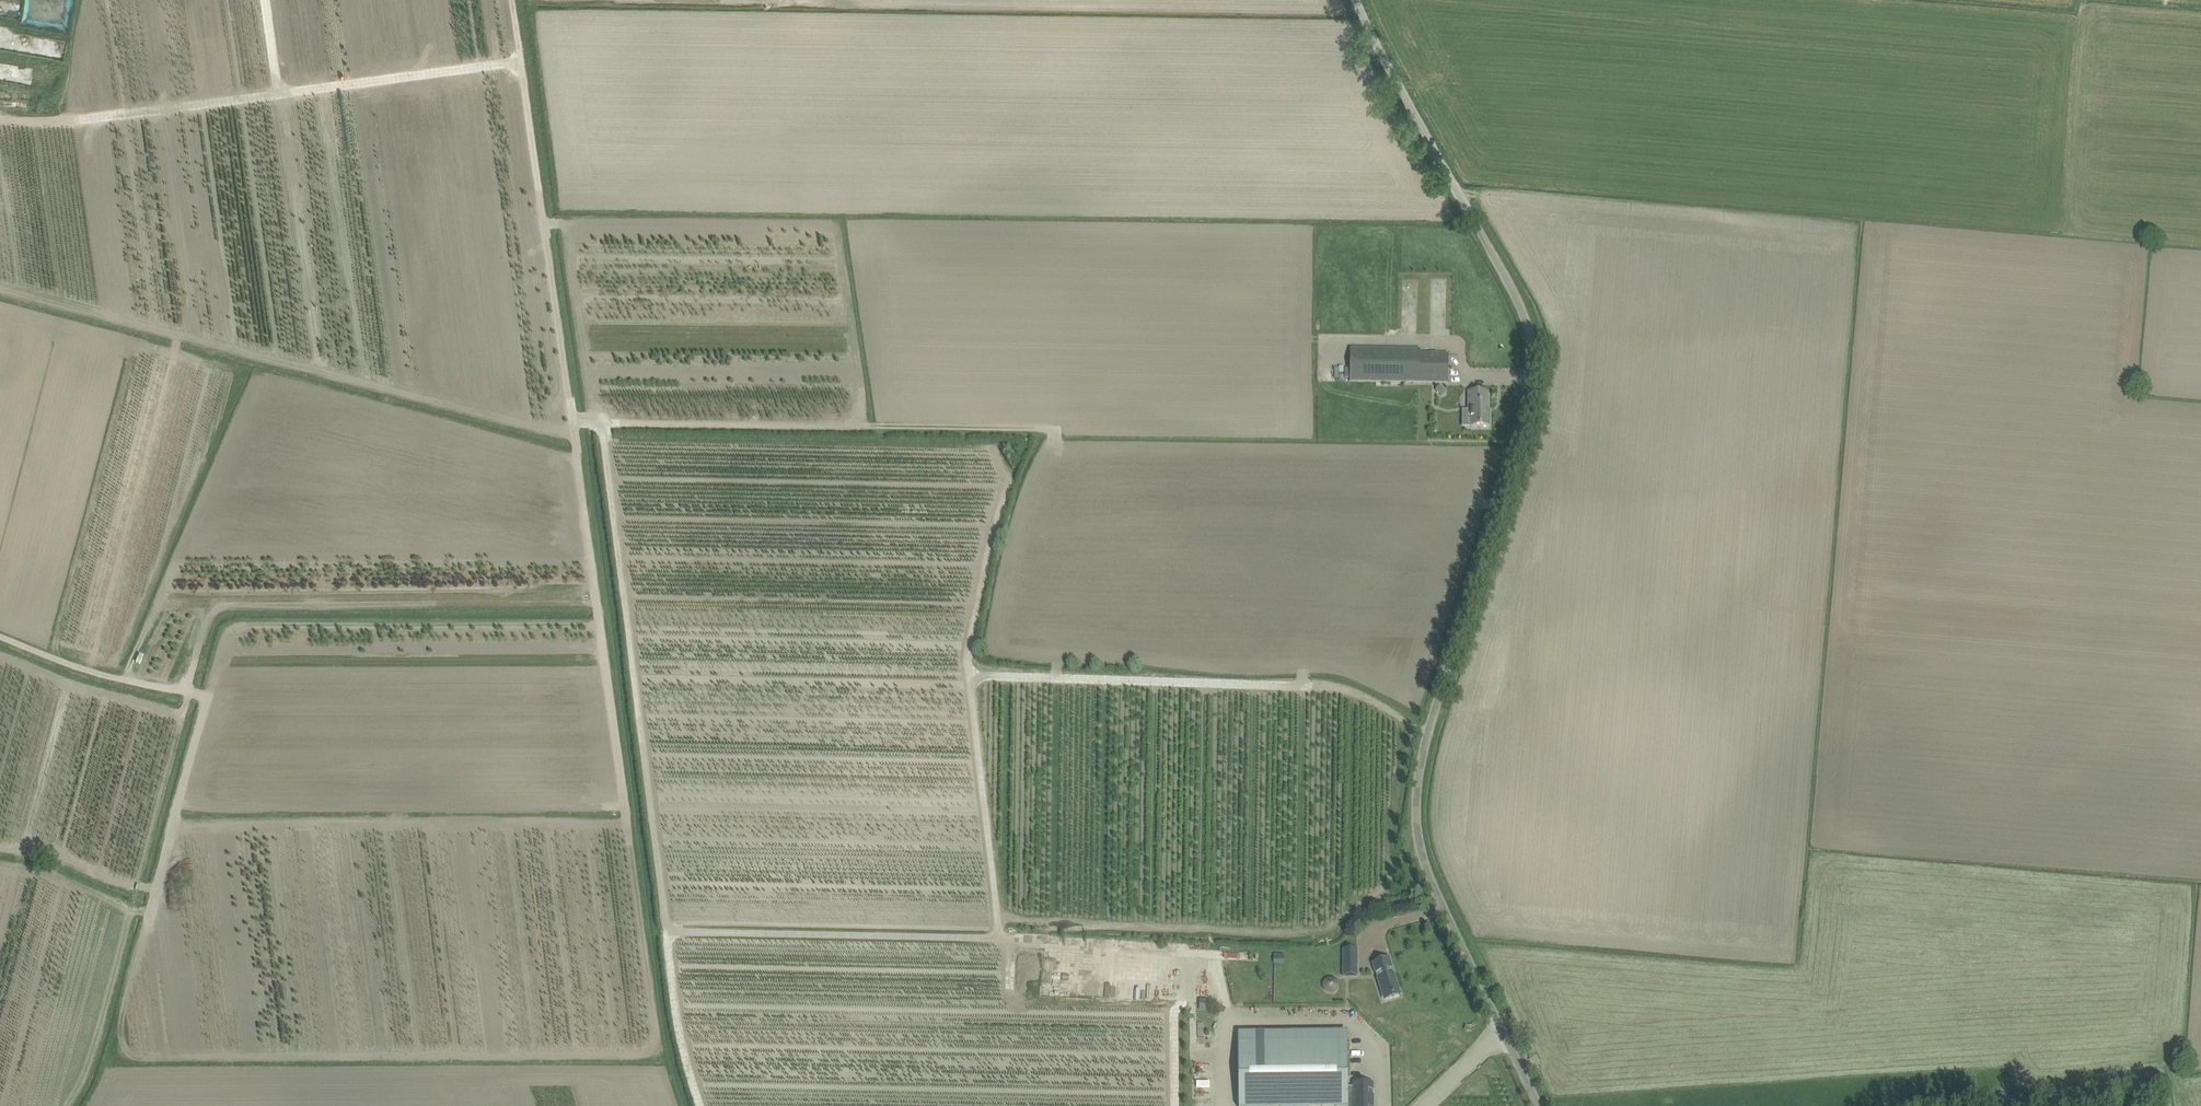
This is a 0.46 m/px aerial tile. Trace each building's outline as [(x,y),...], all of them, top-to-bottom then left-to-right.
[(44,38),(43,52),(66,53),(67,39),(44,38)] [(1421,350),(1351,349),(1350,381),(1448,382),(1449,354),(1421,354),(1421,350)] [(1436,391),(1443,397),(1447,392),(1440,386),(1436,391)] [(1469,392),(1469,410),(1471,410),(1471,427),(1490,427),(1490,412),(1488,412),(1488,392),(1469,392)] [(1358,949),(1343,949),(1343,975),(1358,975),(1358,949)] [(1284,953),(1274,953),(1274,962),(1284,962),(1284,953)] [(1400,993),(1389,958),(1373,963),(1381,990),(1387,989),(1389,997),(1400,993)] [(1238,1043),(1239,1105),(1374,1105),(1373,1087),(1354,1087),(1354,1088),(1348,1088),(1348,1042),(1238,1043)]
